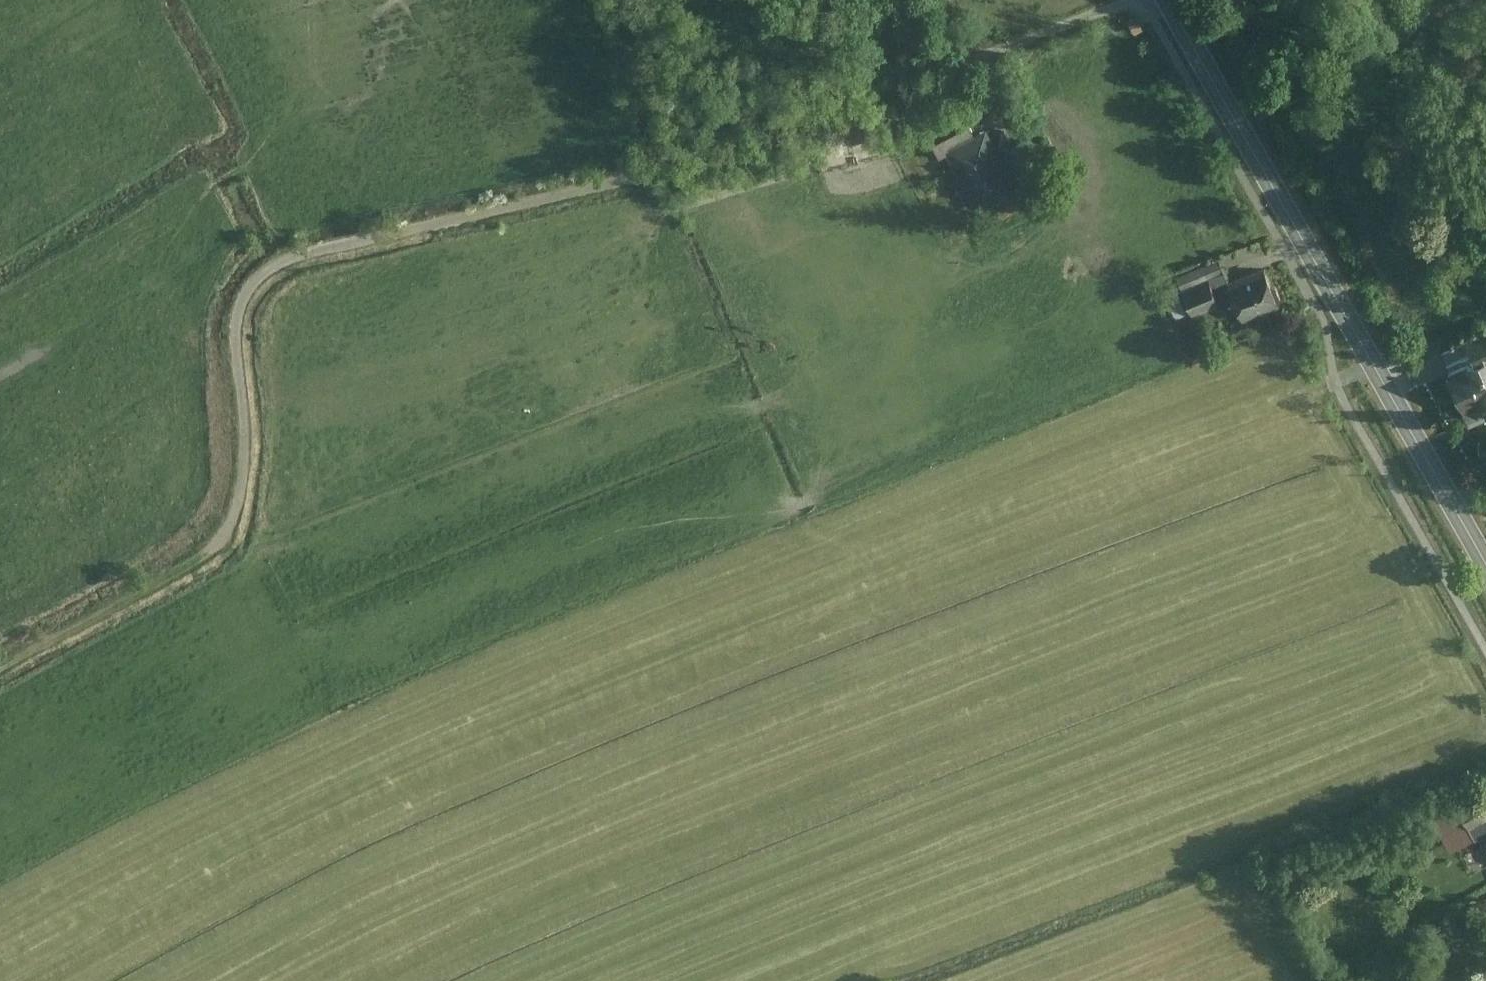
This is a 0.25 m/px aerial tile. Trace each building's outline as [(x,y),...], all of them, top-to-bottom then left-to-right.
[(985,115),(922,142),(956,220),(1019,193),(985,115)] [(228,184),(248,175),(244,165),(223,174),(228,184)] [(1264,266),(1223,271),(1242,325),(1285,299),(1264,266)] [(1485,424),(1485,332),(1469,340),(1477,358),(1449,371),(1475,429),(1485,424)]
